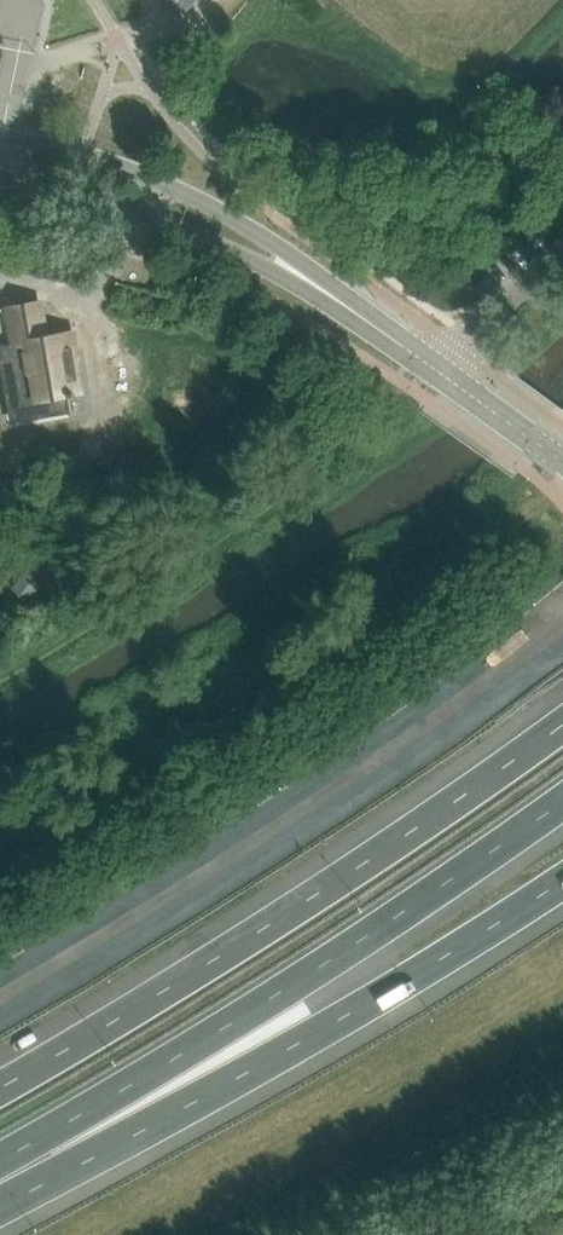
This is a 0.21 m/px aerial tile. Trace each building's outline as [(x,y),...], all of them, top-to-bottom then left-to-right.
[(187,10),(196,0),(175,0),(187,10)] [(473,286),(481,296),(496,283),(488,274),(473,286)] [(0,309),(0,338),(6,337),(17,401),(36,398),(39,416),(68,411),(69,417),(72,417),(68,395),(74,394),(74,392),(80,390),(70,333),(46,337),(40,302),(9,308),(0,309)] [(23,575),(11,587),(26,601),(38,588),(23,575)]
